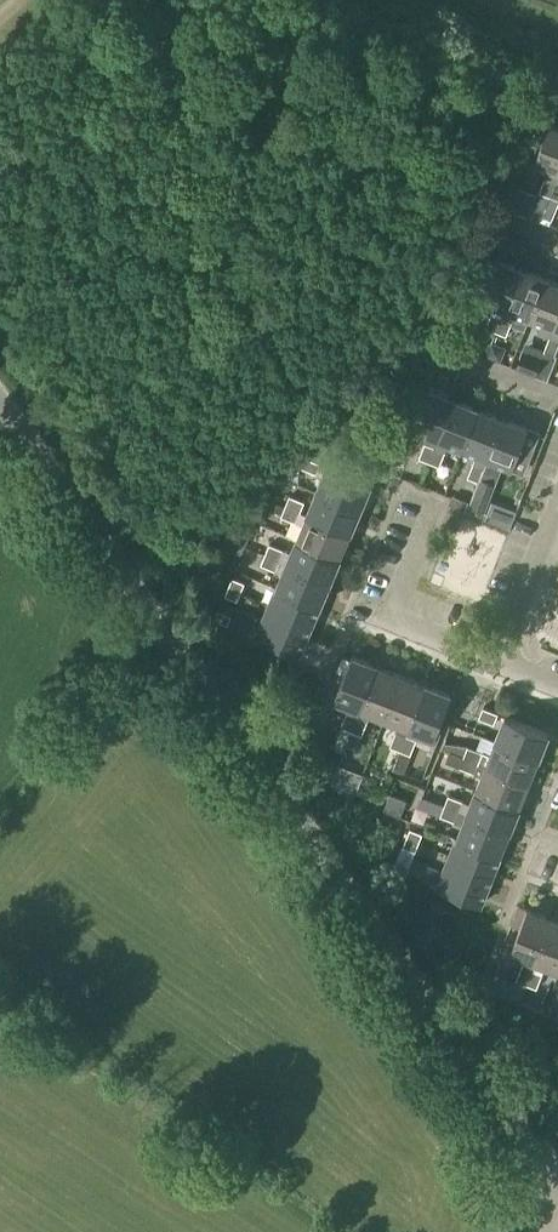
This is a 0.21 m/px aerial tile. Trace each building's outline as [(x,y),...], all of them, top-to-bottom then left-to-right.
[(550,124),(534,165),(547,170),(539,193),(549,196),(551,197),(557,182),(557,180),(557,127),(550,124)] [(557,182),(551,197),(549,196),(542,217),(552,220),(557,205),(557,180),(557,182)] [(505,310),(520,269),(495,259),(480,300),(505,310)] [(529,319),(545,278),(520,269),(505,310),(502,316),(496,332),(506,336),(510,325),(525,330),(529,319)] [(557,317),(557,283),(545,278),(529,319),(543,325),(539,335),(550,339),(557,317)] [(496,332),(502,316),(492,312),(486,328),(496,332)] [(545,351),(555,355),(557,348),(557,317),(550,339),(545,351)] [(522,351),(515,369),(535,377),(542,359),(522,351)] [(438,441),(454,399),(429,390),(413,431),(438,441)] [(462,450),(479,409),(454,399),(438,441),(435,447),(429,462),(440,466),(448,445),(462,450)] [(470,504),(503,419),(479,409),(462,450),(476,455),(467,477),(478,482),(469,504),(470,504)] [(525,472),(534,449),(521,444),(528,428),(503,419),(470,504),(469,504),(468,506),(485,512),(503,466),(511,469),(512,467),(525,472)] [(435,447),(425,443),(419,458),(429,462),(435,447)] [(317,474),(321,463),(306,457),(302,467),(317,474)] [(318,491),(360,510),(371,485),(328,467),(318,491)] [(350,534),(360,510),(318,491),(307,516),(350,534)] [(285,507),(300,513),(305,502),(289,496),(285,507)] [(296,522),(300,513),(285,507),(281,516),(296,522)] [(340,558),(350,534),(307,516),(297,540),(340,558)] [(330,582),(340,558),(297,540),(291,554),(270,544),(265,555),(287,564),(330,582)] [(330,582),(287,564),(265,555),(261,564),(276,571),(283,573),(277,588),(320,606),(330,582)] [(241,592),(245,583),(232,578),(229,587),(241,592)] [(238,600),(241,592),(229,587),(225,595),(238,600)] [(313,622),(320,606),(277,588),(270,604),(313,622)] [(306,638),(313,622),(270,604),(263,620),(306,638)] [(228,624),(231,616),(219,610),(215,619),(228,624)] [(299,654),(306,638),(263,620),(257,636),(299,654)] [(343,753),(377,666),(352,656),(335,699),(350,705),(341,727),(334,749),(343,753)] [(383,718),(400,675),(377,666),(343,753),(344,753),(352,731),(362,735),(371,713),(383,718)] [(399,750),(405,735),(408,728),(425,685),(400,675),(383,718),(398,724),(390,746),(399,750)] [(434,738),(451,695),(425,685),(408,728),(434,738)] [(494,724),(499,713),(484,707),(479,718),(494,724)] [(495,740),(539,757),(548,733),(504,716),(495,740)] [(417,739),(410,737),(405,735),(399,750),(411,755),(417,739)] [(529,782),(539,757),(495,740),(489,754),(468,746),(464,756),(529,782)] [(529,782),(464,756),(464,757),(450,752),(446,762),(460,768),(481,776),(476,789),(520,806),(529,782)] [(510,831),(520,806),(476,789),(470,804),(448,796),(445,805),(460,811),(466,813),(510,831)] [(460,811),(445,805),(429,799),(425,810),(456,822),(460,811)] [(500,856),(510,831),(466,813),(456,838),(500,856)] [(419,843),(423,834),(410,829),(406,838),(419,843)] [(419,843),(406,838),(403,847),(416,852),(419,843)] [(494,872),(500,856),(456,838),(450,855),(494,872)] [(488,888),(494,872),(450,855),(444,871),(488,888)] [(406,875),(410,867),(397,862),(394,871),(406,875)] [(481,905),(488,888),(444,871),(437,887),(481,905)] [(526,984),(552,918),(527,908),(510,952),(524,958),(516,980),(526,984)] [(552,918),(526,984),(537,988),(546,966),(557,971),(557,920),(552,918)] [(491,974),(485,990),(499,995),(505,980),(491,974)]
